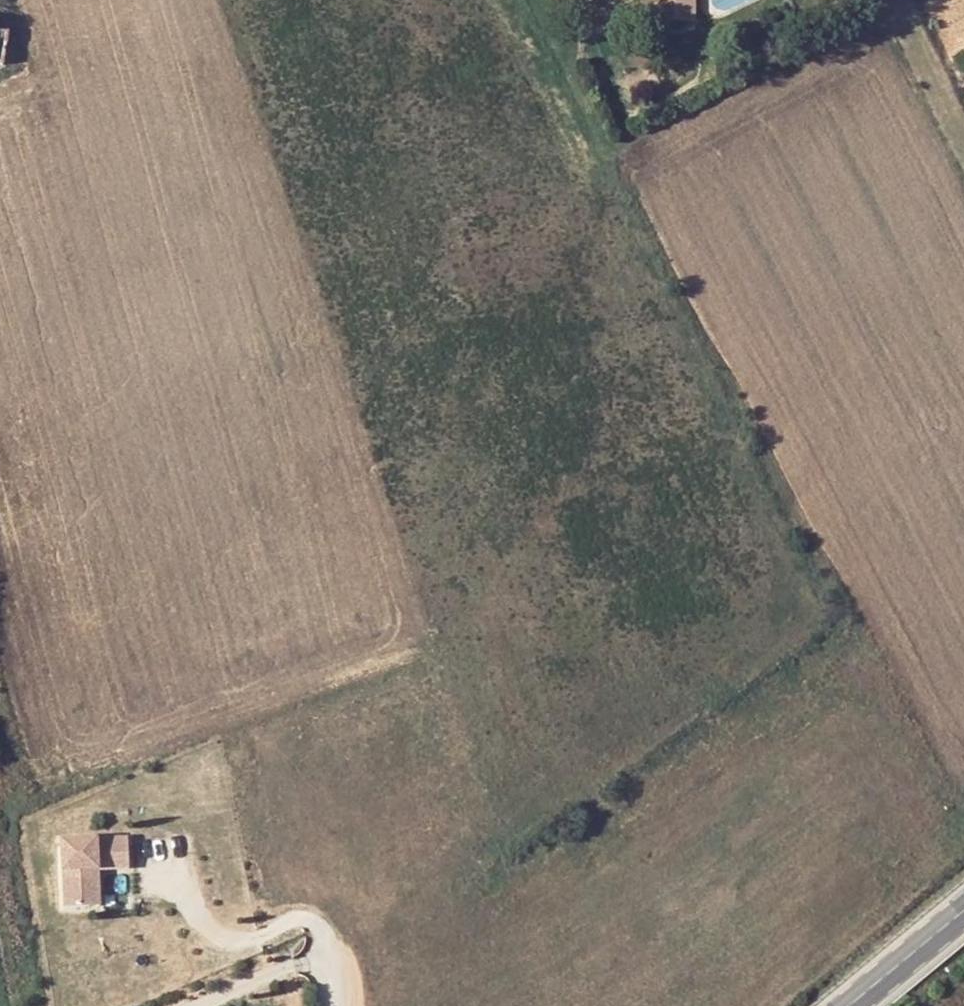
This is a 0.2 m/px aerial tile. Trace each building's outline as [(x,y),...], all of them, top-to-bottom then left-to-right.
[(676,0),(660,0),(662,16),(678,16),(676,0)] [(678,16),(696,15),(695,0),(676,0),(678,16)] [(0,14),(0,53),(7,54),(14,17),(0,14)] [(120,845),(119,829),(53,833),(56,899),(82,898),(79,862),(79,847),(89,847),(120,845)] [(79,862),(82,898),(91,898),(89,861),(120,860),(120,845),(89,847),(79,847),(79,862)]
